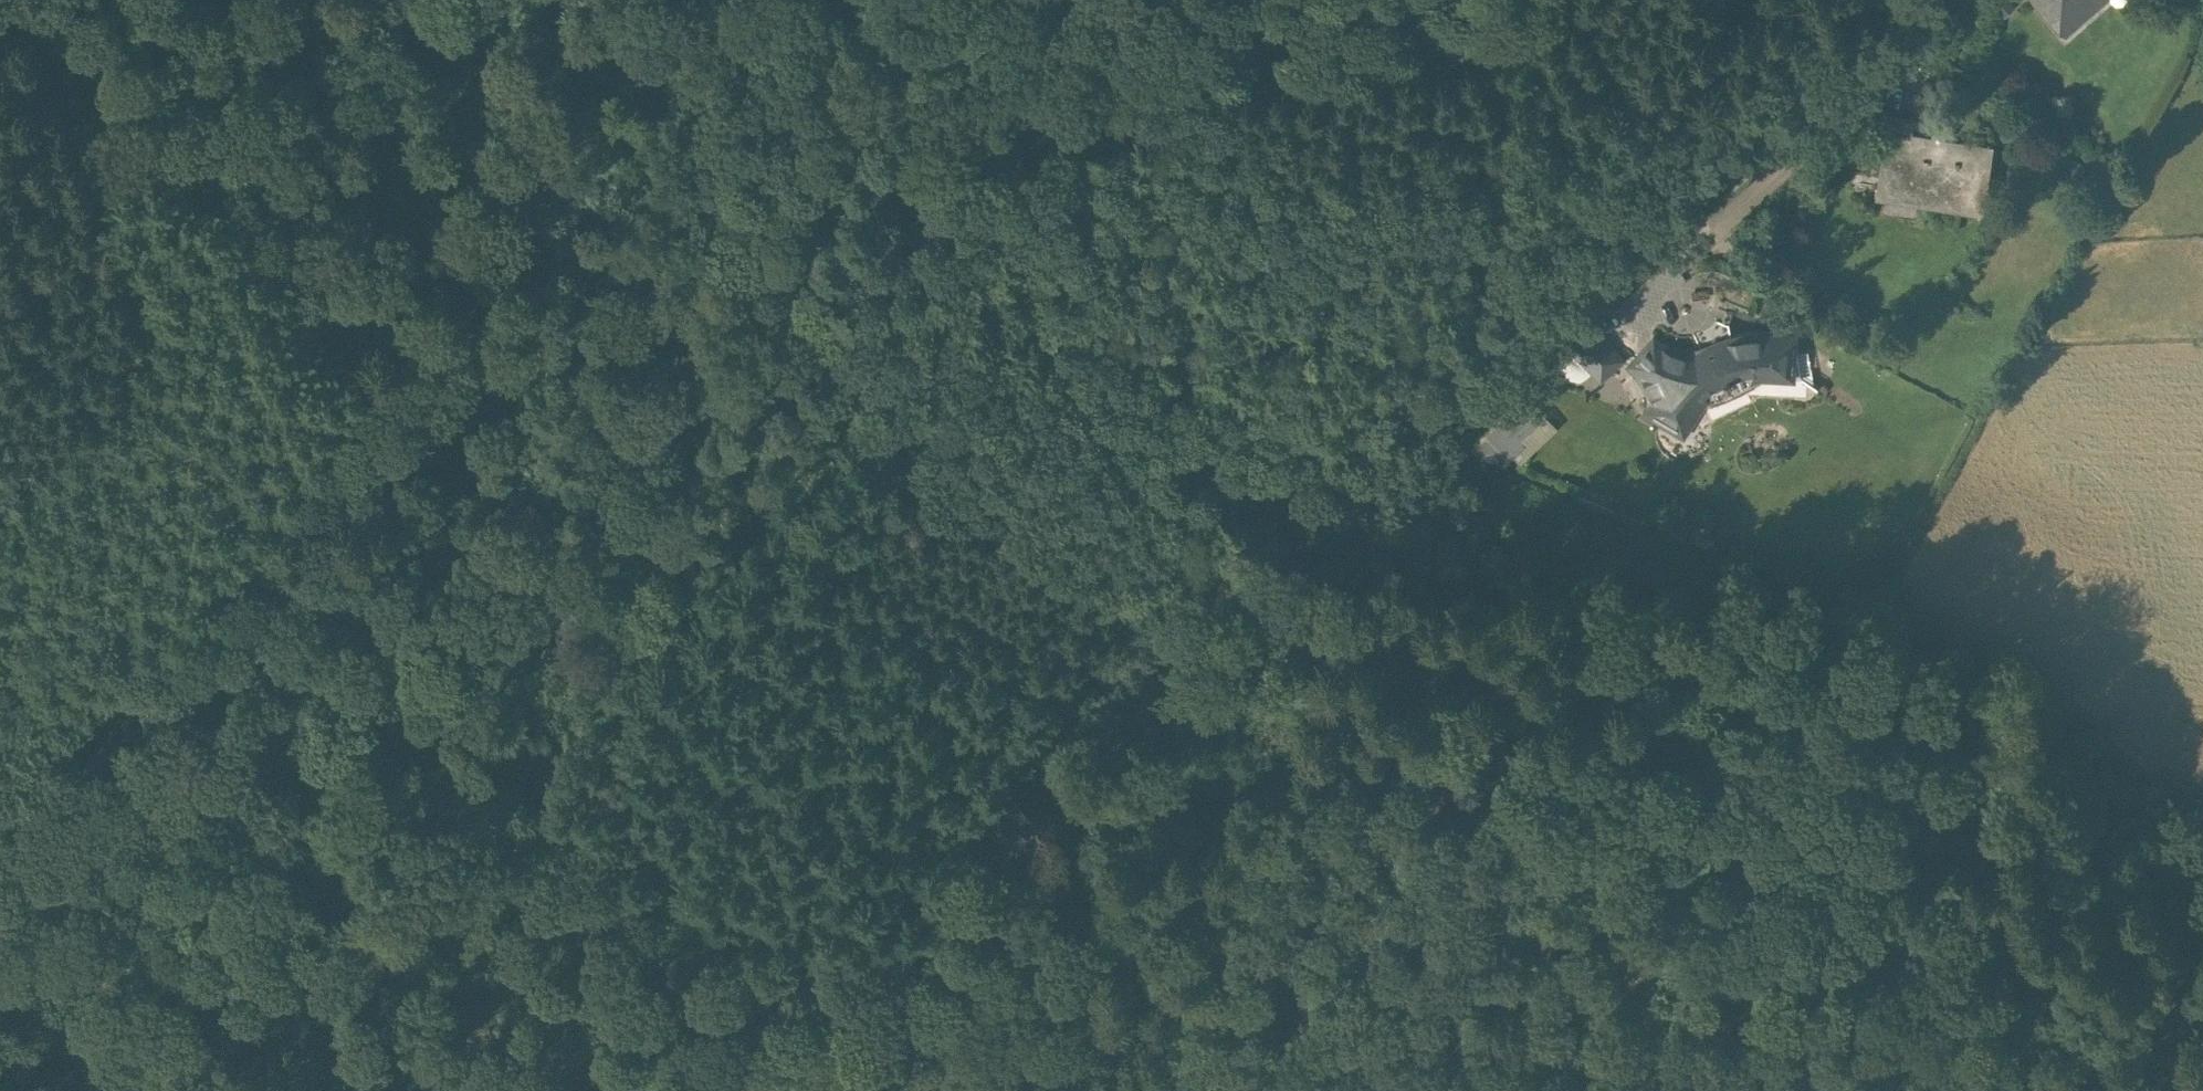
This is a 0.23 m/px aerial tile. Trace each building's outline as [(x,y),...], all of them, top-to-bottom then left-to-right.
[(2009,0),(1996,0),(1991,5),(2002,17),(2014,6),(2009,0)] [(2038,6),(2061,32),(2068,35),(2106,0),(2033,0),(2038,6)] [(2002,131),(1954,126),(1954,123),(1953,121),(1951,118),(1948,118),(1945,119),(1943,121),(1943,124),(1923,122),(1925,106),(1898,102),(1887,188),(1994,201),(2002,131)] [(1624,364),(1595,332),(1571,354),(1601,385),(1624,364)] [(1656,337),(1632,365),(1654,405),(1646,420),(1685,440),(1702,419),(1707,408),(1714,405),(1736,395),(1749,390),(1763,380),(1798,381),(1798,332),(1767,332),(1744,334),(1734,336),(1719,342),(1708,348),(1701,351),(1690,352),(1678,351),(1666,346),(1656,337)] [(1518,410),(1470,456),(1504,471),(1526,449),(1521,445),(1537,430),(1518,410)]
